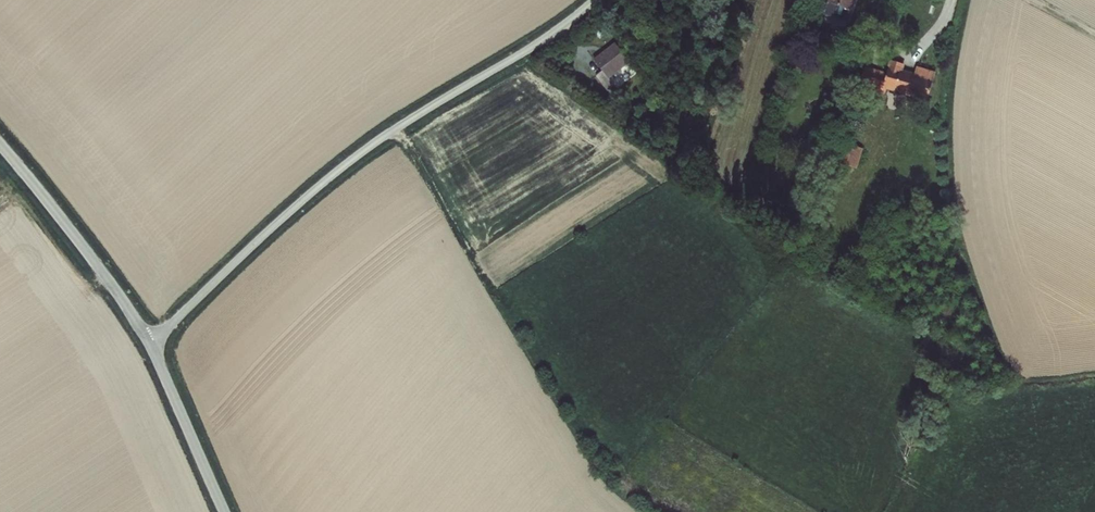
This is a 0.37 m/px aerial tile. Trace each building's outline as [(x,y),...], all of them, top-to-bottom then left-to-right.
[(583,62),(596,73),(602,64),(595,59),(611,38),(592,24),(576,46),(588,56),(583,62)] [(930,99),(936,70),(915,65),(914,71),(903,69),(905,63),(890,60),(888,70),(866,66),(862,85),(930,99)] [(839,164),(858,168),(863,146),(844,141),(839,164)]
